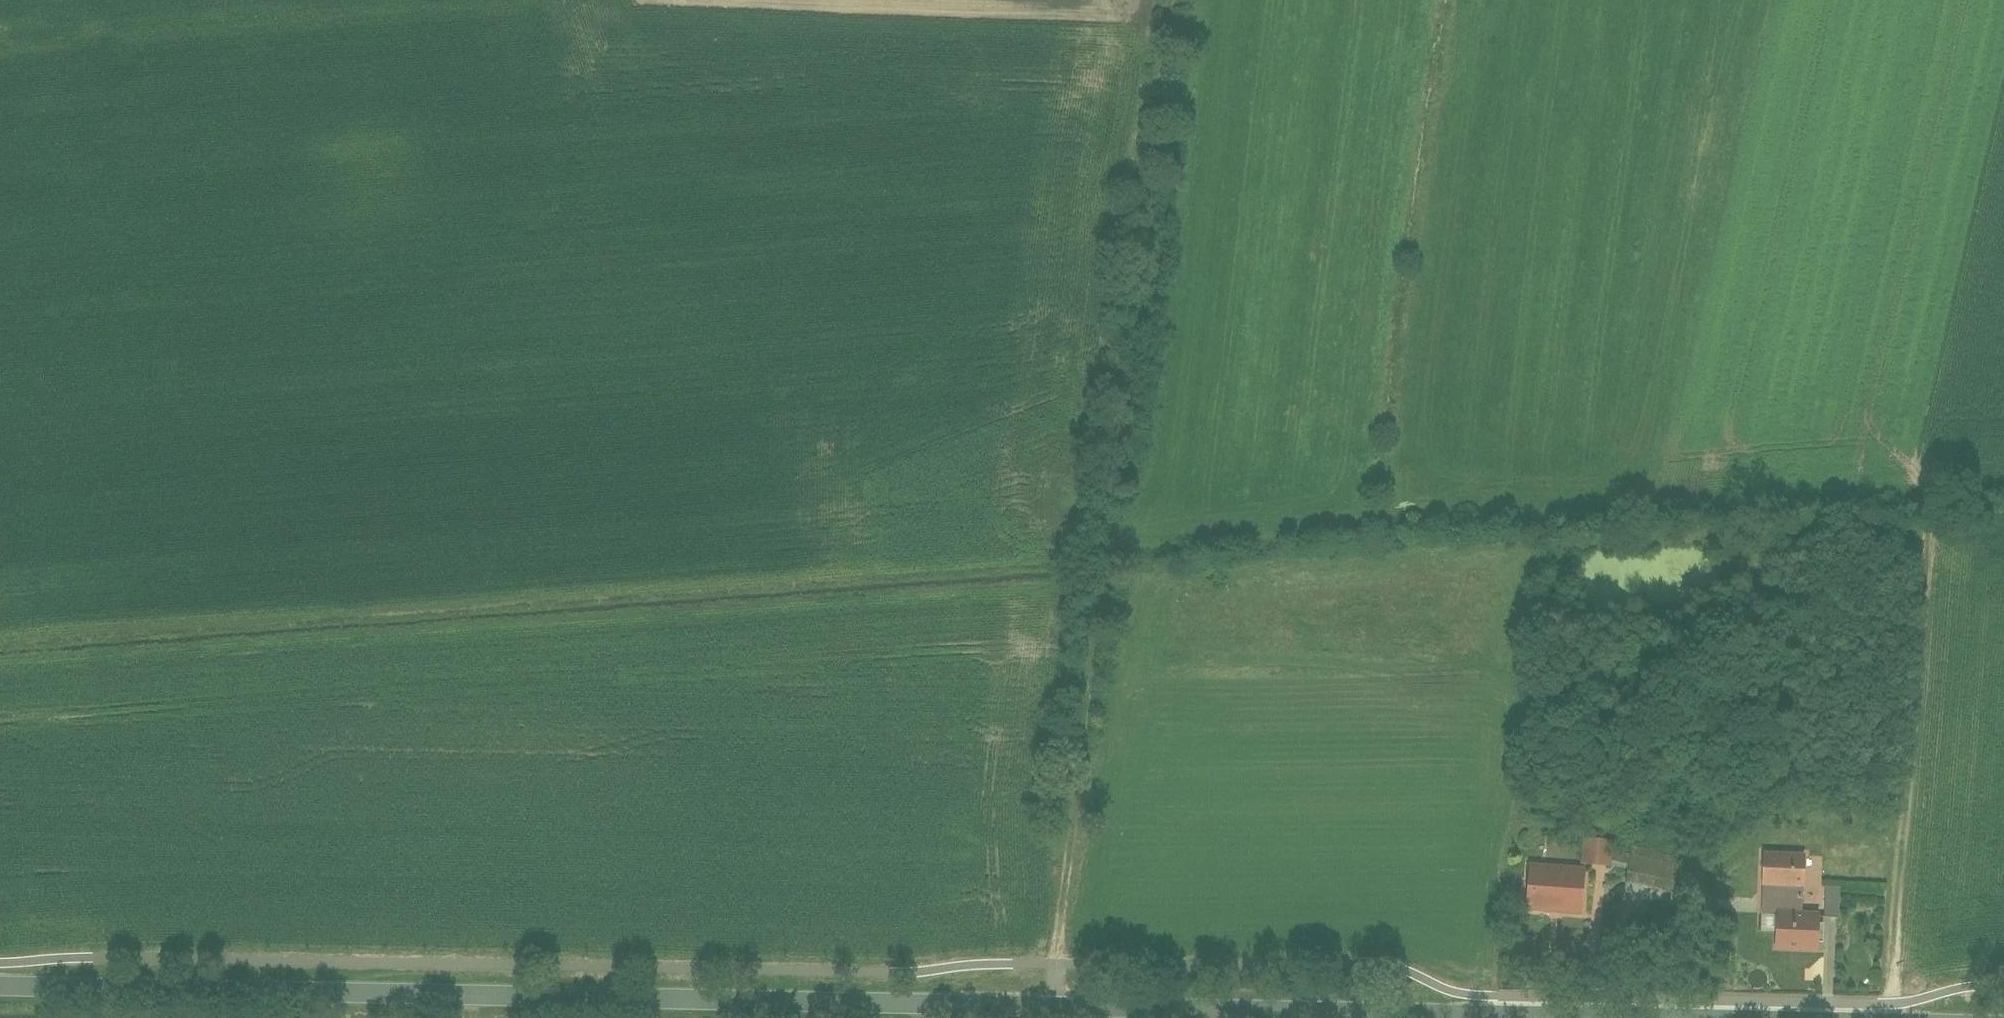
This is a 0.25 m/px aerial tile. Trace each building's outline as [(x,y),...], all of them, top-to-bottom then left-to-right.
[(1765,853),(1764,883),(1778,884),(1804,885),(1805,855),(1765,853)] [(1531,871),(1529,921),(1584,922),(1585,872),(1531,871)] [(1824,882),(1824,918),(1854,918),(1854,882),(1824,882)] [(1804,885),(1778,884),(1776,948),(1817,950),(1818,914),(1803,913),(1804,885)]
